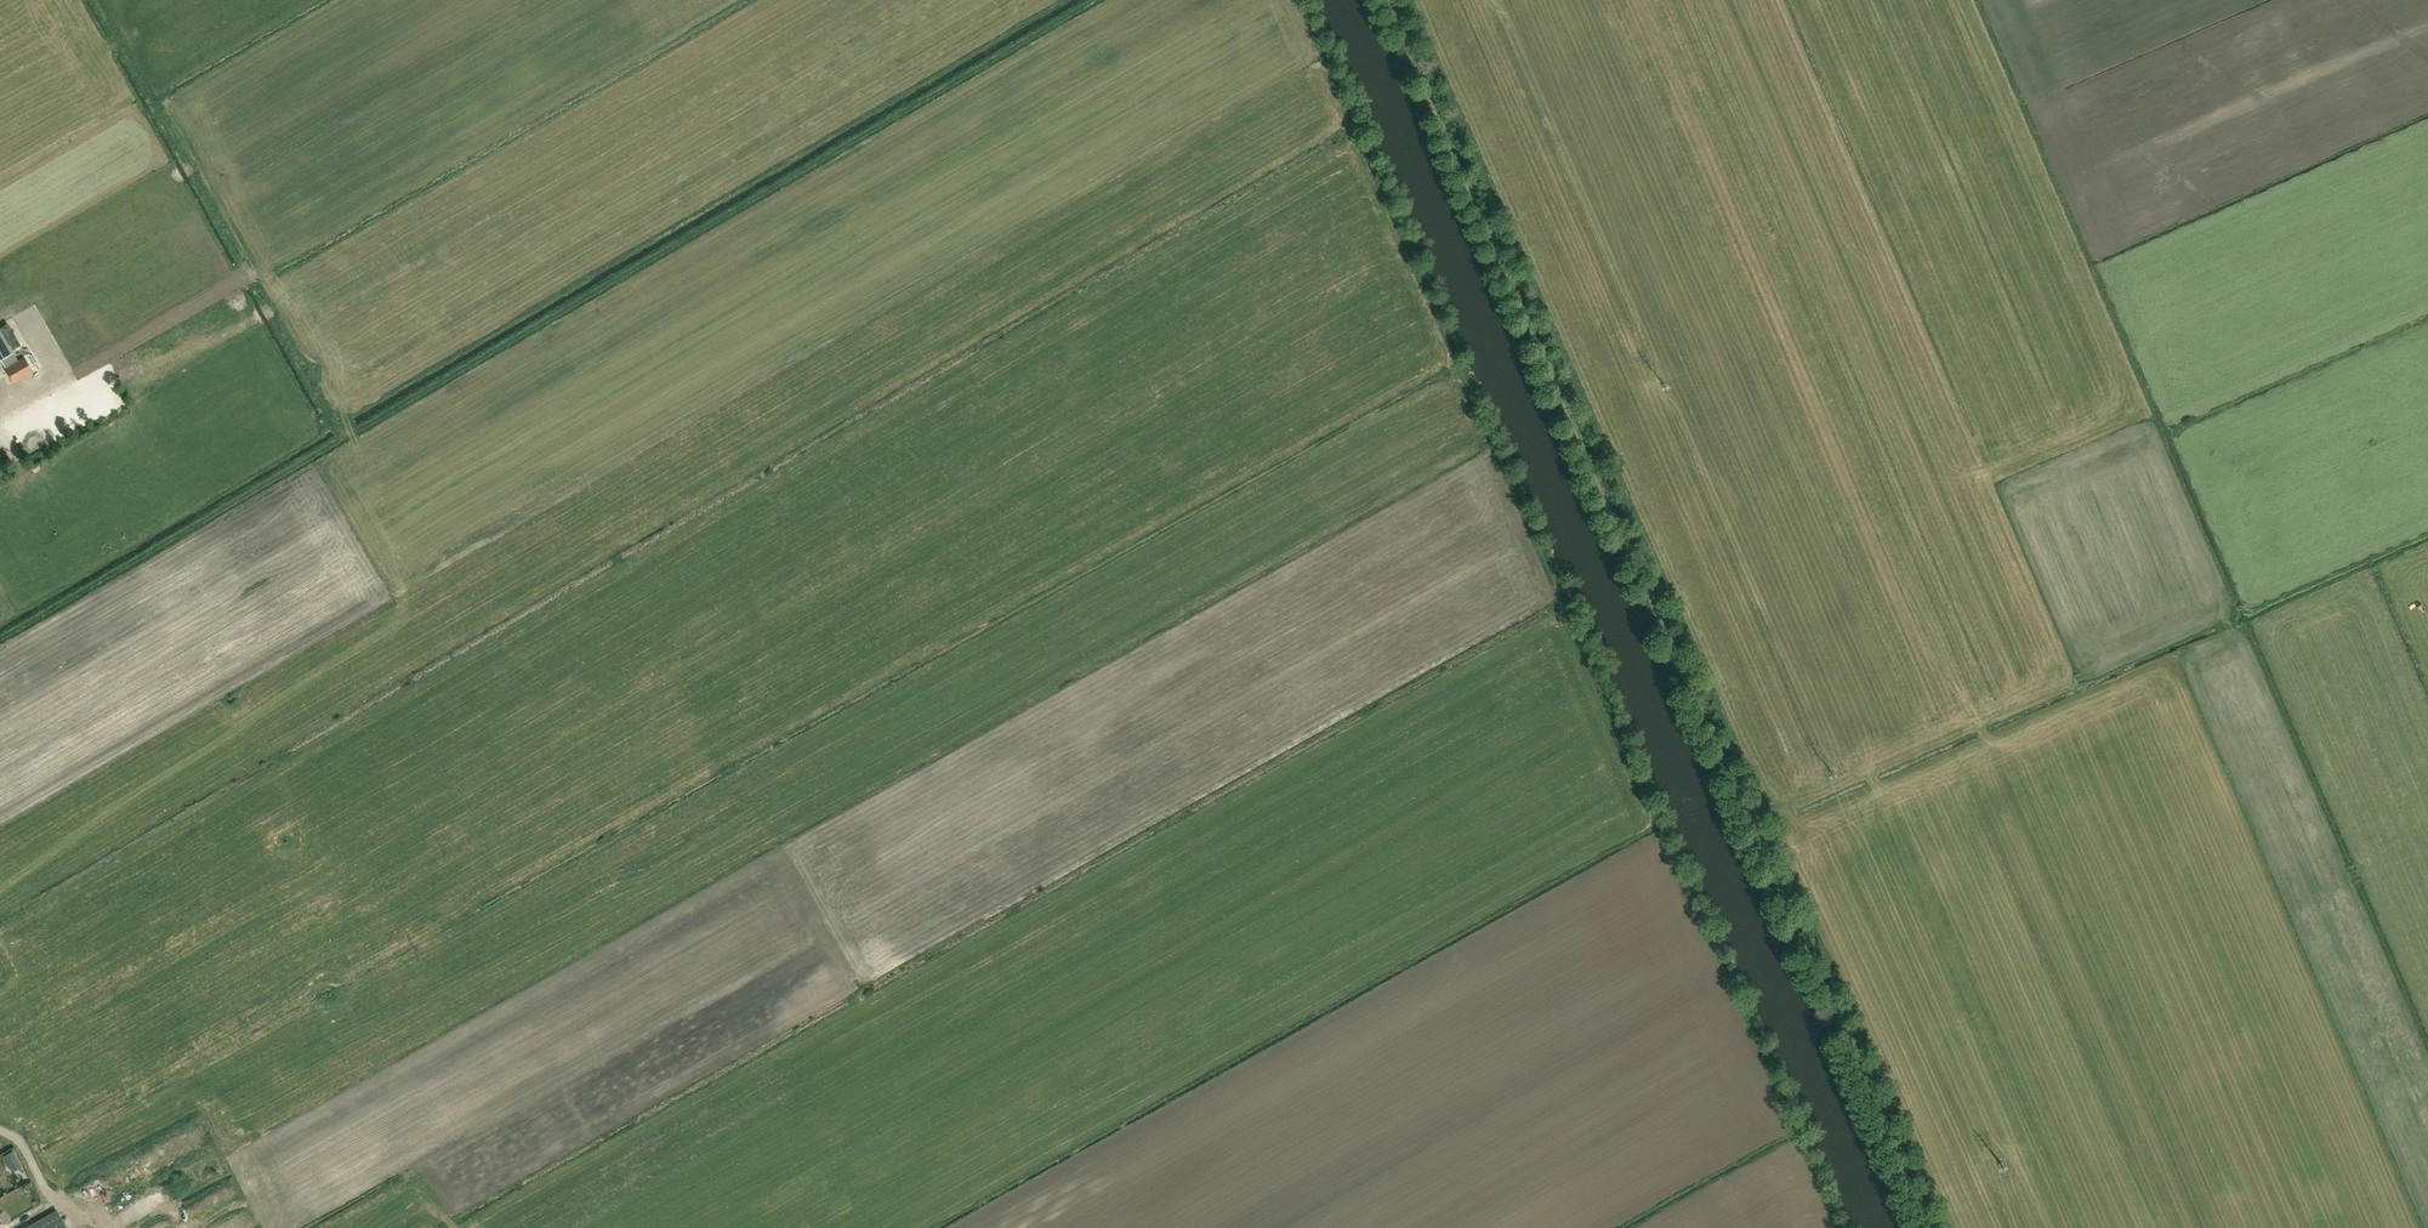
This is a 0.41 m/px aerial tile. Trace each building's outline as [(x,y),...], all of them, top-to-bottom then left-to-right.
[(0,328),(0,330),(11,349),(12,351),(20,346),(7,323),(0,328)] [(0,360),(0,361),(4,369),(13,383),(32,372),(24,357),(18,361),(13,353),(12,351),(11,349),(0,330),(0,360)] [(3,1155),(11,1172),(21,1167),(13,1150),(3,1155)] [(57,1211),(27,1227),(66,1227),(57,1211)]
